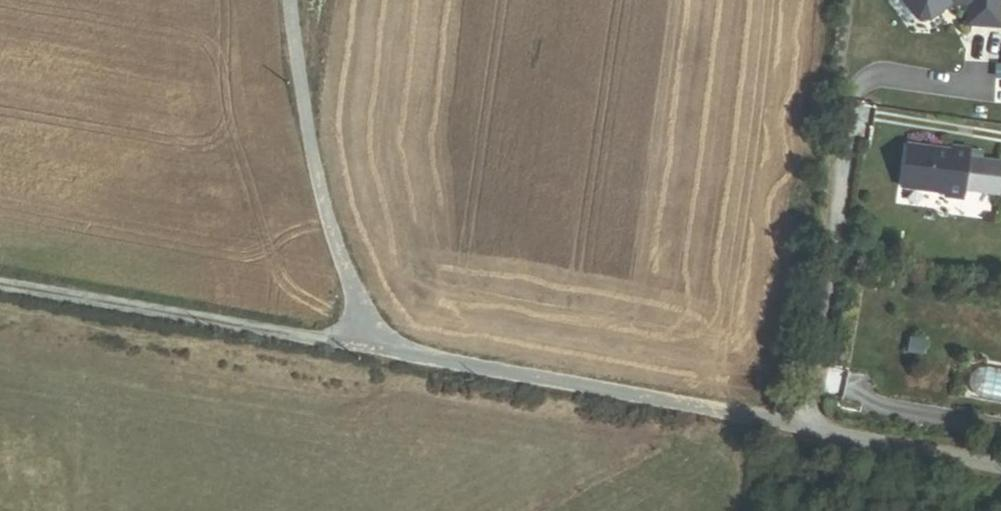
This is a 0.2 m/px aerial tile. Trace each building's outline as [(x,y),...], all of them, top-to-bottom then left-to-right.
[(950,4),(963,4),(970,24),(1000,26),(1000,0),(904,0),(918,20),(950,4)] [(967,159),(968,150),(952,148),(952,152),(909,146),(903,188),(947,194),(946,197),(961,199),(962,190),(997,194),(1000,166),(1000,163),(967,159)]
